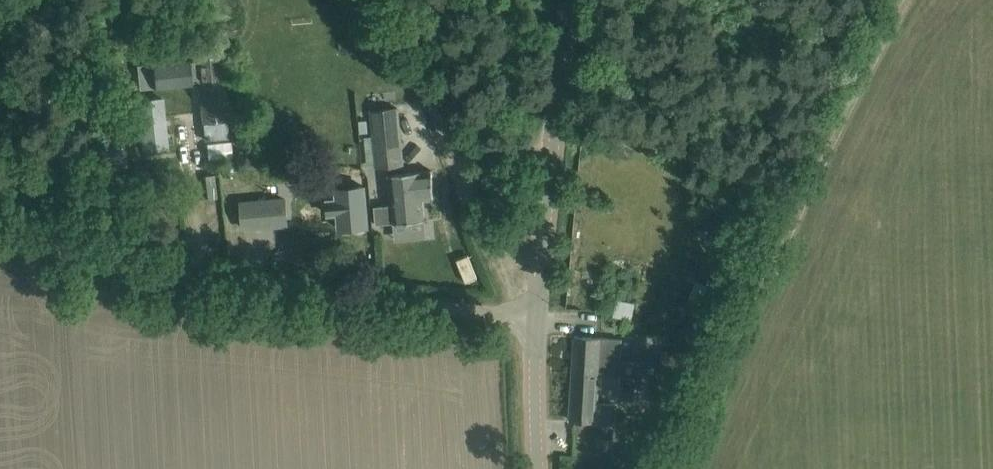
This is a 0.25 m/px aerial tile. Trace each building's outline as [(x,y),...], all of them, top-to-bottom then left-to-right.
[(189,60),(152,63),(155,87),(191,83),(190,75),(198,74),(201,100),(205,139),(229,136),(220,56),(217,57),(216,55),(215,55),(215,57),(197,59),(197,62),(189,62),(189,60)] [(153,100),(138,102),(143,150),(168,148),(164,107),(163,99),(153,100)] [(376,168),(404,165),(398,108),(370,110),(376,168)] [(367,121),(359,121),(360,134),(368,133),(367,121)] [(113,151),(102,152),(103,163),(126,161),(125,150),(113,151)] [(425,220),(423,199),(433,198),(430,170),(387,174),(389,190),(390,205),(375,206),(376,224),(425,220)] [(368,226),(364,185),(336,188),(340,228),(368,226)] [(285,199),(241,203),(243,228),(287,225),(285,199)] [(615,302),(615,315),(632,315),(632,301),(615,302)] [(575,336),(573,373),(620,376),(623,339),(575,336)] [(660,350),(660,381),(690,383),(692,352),(660,350)] [(599,402),(601,387),(619,388),(620,376),(573,373),(570,419),(613,421),(615,403),(599,402)] [(659,407),(658,422),(681,423),(684,387),(661,385),(661,393),(634,391),(633,405),(659,407)]
